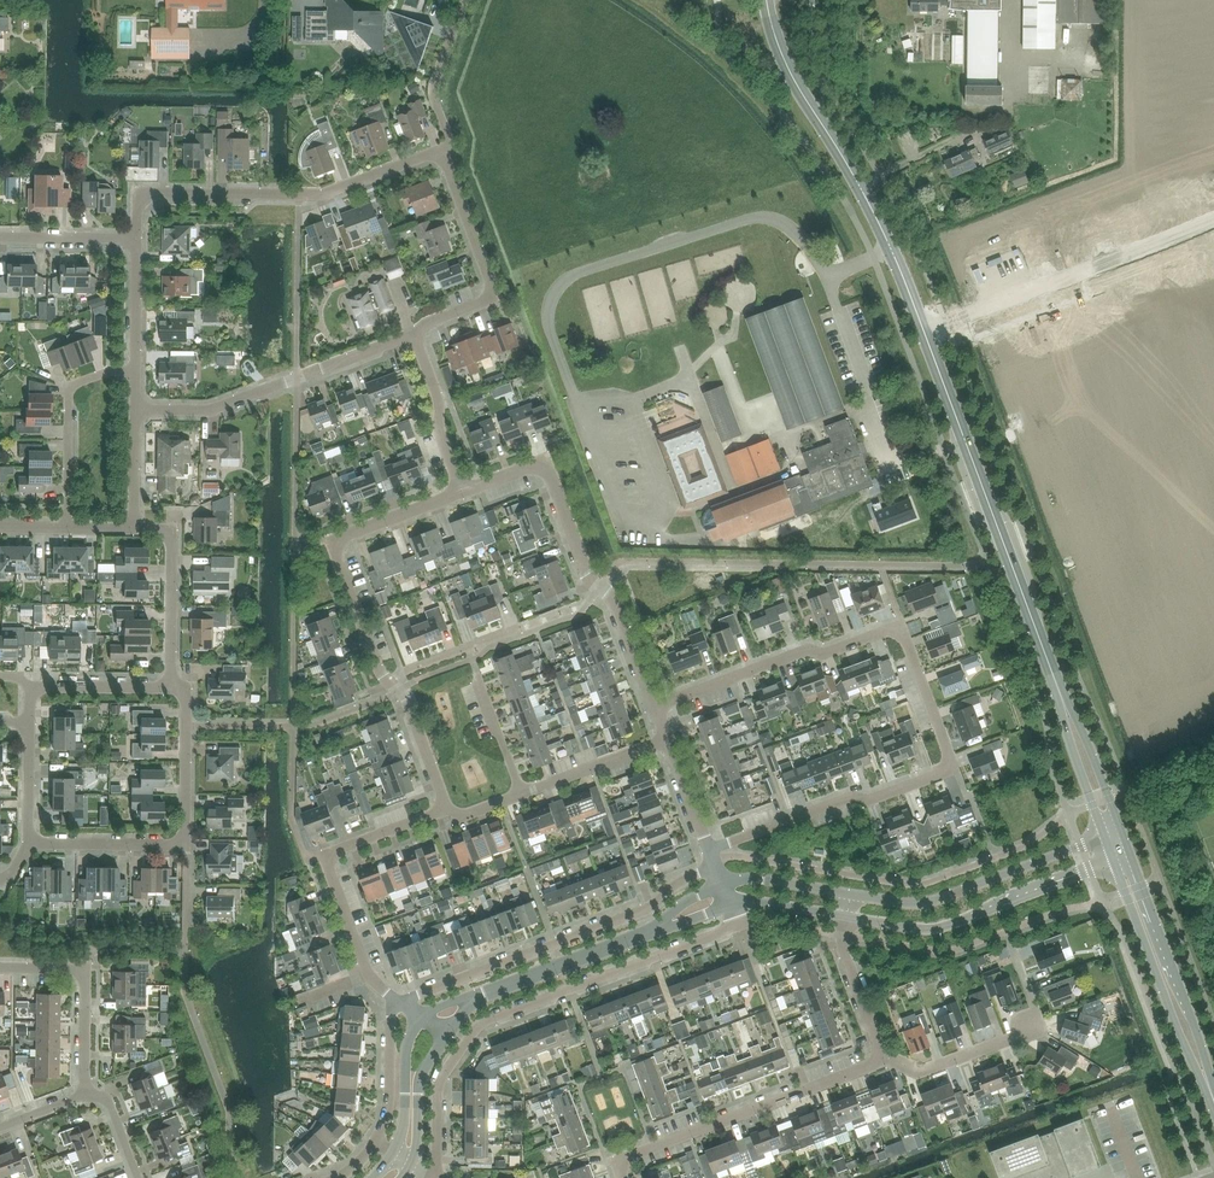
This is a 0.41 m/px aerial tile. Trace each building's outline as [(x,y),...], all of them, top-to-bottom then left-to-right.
[(178,9),(224,9),(224,0),(167,0),(167,9),(166,9),(166,28),(152,28),(152,51),(189,51),(189,28),(178,28),(178,9)] [(354,31),(383,60),(383,12),(354,11),(344,0),(326,0),(326,11),(306,11),(306,41),(336,41),(336,30),(354,31)] [(911,11),(938,11),(937,5),(949,5),(949,10),(961,11),(961,10),(966,10),(966,11),(967,11),(967,72),(966,72),(966,85),(965,105),(1002,106),(1002,86),(998,86),(998,72),(999,11),(1001,11),(1001,0),(910,0),(911,11)] [(1102,0),(1058,0),(1057,16),(1055,16),(1055,0),(1023,0),(1023,48),(1054,49),(1054,23),(1102,24),(1102,0)] [(421,61),(433,27),(399,15),(397,21),(415,59),(421,61)] [(1064,32),(1066,44),(1073,43),(1071,31),(1064,32)] [(963,67),(964,38),(952,37),(951,66),(963,67)] [(1038,70),(1036,82),(1044,83),(1045,71),(1038,70)] [(1082,101),(1082,80),(1061,80),(1057,80),(1057,99),(1061,99),(1061,100),(1082,101)] [(418,119),(426,116),(420,100),(408,104),(411,111),(397,116),(400,122),(395,124),(395,126),(398,135),(399,136),(404,134),(407,142),(424,136),(418,119)] [(364,145),(368,157),(388,149),(379,124),(387,121),(381,106),(364,112),(370,125),(350,132),(356,147),(364,145)] [(337,148),(330,130),(327,121),(317,125),(319,130),(316,131),(314,133),(311,135),(310,135),(308,137),(307,138),(306,140),(304,143),(303,145),(302,148),(301,150),(300,153),(299,156),(299,158),(299,161),(299,164),(300,167),(300,168),(311,166),(315,177),(335,169),(328,151),(337,148)] [(248,140),(232,140),(232,130),(220,130),(219,151),(228,151),(228,168),(248,169),(248,140)] [(168,148),(168,131),(147,131),(147,141),(140,141),(140,167),(159,168),(159,148),(168,148)] [(1006,131),(982,141),(989,156),(1012,145),(1006,131)] [(212,149),(212,134),(197,133),(197,144),(185,144),(185,168),(203,168),(204,149),(212,149)] [(972,160),(979,157),(975,149),(968,152),(968,151),(943,162),(950,178),(975,167),(972,160)] [(152,184),(152,171),(132,170),(131,184),(152,184)] [(69,206),(69,190),(61,190),(61,176),(54,176),(54,175),(50,175),(50,176),(35,176),(34,189),(28,189),(28,212),(51,212),(51,206),(61,206),(69,206)] [(114,213),(114,189),(111,189),(107,184),(97,184),(97,182),(83,182),(82,208),(97,208),(97,213),(114,213)] [(417,215),(438,207),(431,190),(421,194),(418,186),(402,192),(407,205),(413,203),(417,215)] [(396,248),(391,234),(385,217),(378,220),(371,203),(356,209),(366,236),(381,230),(389,250),(396,248)] [(352,241),(366,236),(356,209),(341,214),(347,231),(339,234),(346,251),(354,248),(352,241)] [(331,243),(339,240),(333,225),(325,228),(323,221),(306,228),(309,233),(305,235),(306,248),(313,245),(315,252),(332,245),(331,243)] [(432,257),(451,250),(445,236),(448,235),(444,225),(432,230),(428,221),(415,226),(419,239),(424,237),(432,257)] [(191,246),(191,237),(196,237),(196,229),(191,228),(191,227),(163,226),(162,254),(176,254),(180,261),(197,261),(197,246),(191,246)] [(384,262),(390,279),(404,274),(397,257),(384,262)] [(443,288),(465,280),(459,265),(444,270),(441,263),(427,269),(432,282),(439,279),(443,288)] [(21,265),(6,265),(6,278),(0,278),(0,293),(7,293),(7,286),(21,287),(21,265)] [(43,278),(36,278),(36,265),(21,265),(21,287),(35,287),(35,293),(43,293),(43,278)] [(74,287),(74,265),(59,265),(59,278),(52,278),(51,293),(60,293),(60,287),(74,287)] [(96,279),(89,278),(89,266),(74,265),(74,287),(88,287),(88,294),(96,294),(96,279)] [(203,269),(181,269),(181,277),(164,276),(164,295),(166,295),(166,299),(167,299),(167,295),(181,295),(181,297),(180,297),(191,298),(191,297),(187,297),(187,295),(198,295),(198,294),(197,294),(198,282),(202,282),(203,282),(203,269)] [(362,328),(363,327),(378,322),(374,310),(380,307),(382,312),(393,308),(382,280),(371,284),(374,292),(368,294),(367,292),(349,299),(357,320),(359,319),(362,328)] [(177,311),(177,321),(161,321),(161,339),(186,339),(187,321),(195,321),(195,312),(177,311)] [(105,335),(105,317),(94,316),(94,335),(105,335)] [(490,337),(495,350),(497,354),(519,346),(510,323),(502,326),(500,321),(493,324),(497,335),(490,337)] [(87,347),(95,344),(88,326),(73,332),(73,333),(66,336),(69,344),(77,365),(92,360),(87,347)] [(495,350),(490,337),(490,335),(483,337),(482,334),(472,338),(470,332),(465,334),(475,362),(490,357),(488,352),(495,350)] [(479,372),(475,362),(465,334),(459,336),(461,342),(452,345),(453,349),(446,351),(453,370),(467,365),(470,375),(479,372)] [(69,344),(62,347),(58,338),(43,343),(49,361),(57,358),(62,371),(77,365),(69,344)] [(186,383),(186,365),(194,365),(194,356),(176,356),(176,365),(160,365),(160,381),(178,381),(178,382),(186,383)] [(412,397),(407,384),(400,386),(395,373),(381,378),(388,399),(397,395),(399,402),(412,397)] [(374,404),(388,399),(381,378),(366,384),(371,397),(364,400),(367,407),(371,418),(378,415),(374,404)] [(44,392),(46,384),(28,380),(28,409),(28,410),(48,410),(51,410),(51,395),(41,395),(41,392),(44,392)] [(741,434),(727,397),(723,386),(702,393),(721,442),(741,434)] [(352,389),(337,395),(340,403),(340,404),(340,407),(342,407),(345,415),(347,419),(354,416),(353,412),(367,407),(364,400),(362,393),(355,396),(352,389)] [(323,400),(308,405),(311,414),(310,415),(311,418),(313,418),(316,426),(323,423),(324,427),(331,425),(332,425),(339,422),(332,404),(325,407),(323,400)] [(519,408),(528,430),(535,427),(537,433),(544,430),(543,428),(551,424),(544,405),(533,409),(531,403),(519,408)] [(521,433),(528,430),(519,408),(508,412),(510,418),(499,421),(507,441),(515,438),(516,441),(523,438),(521,433)] [(28,410),(28,409),(26,409),(26,420),(15,419),(15,433),(34,433),(34,425),(48,425),(48,410),(28,410)] [(492,443),(500,440),(491,418),(479,423),(481,428),(471,432),(478,452),(486,449),(488,452),(494,449),(492,443)] [(858,443),(857,444),(847,418),(824,426),(830,443),(801,453),(809,474),(800,477),(801,477),(800,477),(799,475),(711,508),(711,509),(707,511),(705,513),(703,517),(703,521),(704,524),(706,530),(705,530),(706,531),(718,526),(724,540),(758,527),(759,531),(820,508),(820,506),(873,485),(861,455),(862,454),(863,452),(860,445),(858,443)] [(662,441),(686,504),(723,490),(699,427),(662,441)] [(216,453),(221,453),(221,457),(239,458),(239,433),(221,433),(221,442),(216,442),(216,440),(207,440),(207,457),(216,457),(216,453)] [(189,475),(190,441),(179,441),(179,436),(167,436),(167,438),(160,438),(159,493),(175,493),(175,475),(189,475)] [(768,440),(762,442),(726,456),(737,485),(779,469),(768,440)] [(37,452),(37,444),(19,444),(19,457),(28,457),(28,468),(50,468),(50,452),(37,452)] [(417,463),(424,460),(419,447),(404,452),(406,459),(400,461),(408,482),(422,476),(417,463)] [(386,467),(383,460),(379,450),(373,453),(377,463),(376,463),(377,465),(381,476),(388,474),(393,487),(408,482),(400,461),(386,467)] [(374,479),(381,476),(377,465),(362,470),(364,475),(357,477),(365,498),(379,492),(374,479)] [(18,477),(18,492),(36,492),(41,492),(41,484),(50,484),(50,468),(28,468),(28,477),(18,477)] [(333,479),(332,475),(312,483),(312,485),(307,496),(315,516),(330,511),(329,508),(331,507),(332,500),(340,496),(338,492),(333,479)] [(365,498),(357,477),(343,483),(340,476),(333,479),(338,492),(345,490),(350,503),(365,498)] [(218,483),(203,483),(203,495),(210,495),(210,491),(218,491),(218,483)] [(909,500),(890,507),(882,510),(879,503),(872,505),(875,512),(874,513),(881,531),(915,518),(909,500)] [(521,528),(542,520),(536,506),(522,510),(520,503),(504,509),(507,517),(516,513),(521,528)] [(230,527),(230,510),(213,509),(213,518),(195,518),(195,542),(216,542),(217,526),(230,527)] [(464,518),(474,545),(483,541),(484,546),(496,542),(490,527),(483,529),(477,513),(464,518)] [(465,548),(474,545),(464,518),(450,523),(457,539),(450,542),(455,557),(467,553),(465,548)] [(542,520),(521,528),(527,542),(518,546),(521,554),(537,548),(534,540),(547,535),(542,520)] [(1205,529),(1213,550),(1213,525),(1205,529)] [(455,557),(450,542),(443,545),(437,528),(423,533),(433,560),(442,556),(444,561),(455,557)] [(1205,529),(1192,533),(1200,555),(1213,550),(1205,529)] [(424,563),(433,560),(423,533),(410,538),(416,555),(409,557),(415,572),(426,568),(424,563)] [(1187,535),(1174,540),(1182,562),(1195,557),(1187,535)] [(1174,540),(1162,544),(1170,566),(1182,562),(1174,540)] [(415,572),(409,557),(403,560),(397,543),(383,548),(393,575),(402,572),(404,579),(416,574),(415,572)] [(1162,544),(1150,549),(1158,571),(1160,570),(1170,566),(1162,544)] [(147,565),(147,549),(137,549),(137,546),(126,546),(126,548),(124,548),(124,558),(116,558),(115,573),(136,573),(136,565),(147,565)] [(16,547),(0,547),(0,578),(5,578),(5,571),(15,571),(16,547)] [(39,561),(32,561),(32,547),(16,547),(15,571),(26,572),(26,579),(39,579),(39,561)] [(70,572),(70,548),(54,548),(53,561),(46,561),(46,579),(59,579),(59,572),(70,572)] [(93,561),(86,561),(86,548),(70,548),(70,572),(80,572),(80,579),(93,579),(93,561)] [(384,578),(393,575),(383,548),(370,554),(376,570),(369,572),(375,589),(387,585),(384,578)] [(1150,549),(1137,553),(1146,575),(1155,572),(1158,571),(1150,549)] [(1137,553),(1125,558),(1133,580),(1137,578),(1146,575),(1137,553)] [(234,578),(234,558),(212,558),(212,566),(205,566),(205,572),(194,572),(194,595),(229,595),(229,578),(234,578)] [(541,583),(562,575),(557,560),(542,566),(539,558),(522,565),(527,578),(537,575),(541,583)] [(135,581),(136,573),(115,573),(115,588),(124,588),(124,597),(147,597),(147,581),(135,581)] [(562,575),(541,583),(544,591),(534,595),(539,609),(556,603),(553,595),(568,590),(562,575)] [(725,582),(722,576),(715,579),(718,585),(725,582)] [(832,600),(839,597),(833,582),(825,585),(828,592),(809,600),(819,628),(839,621),(832,600)] [(489,586),(475,591),(478,600),(486,622),(501,616),(495,601),(503,598),(497,583),(489,586)] [(914,612),(937,603),(930,584),(907,592),(914,612)] [(859,616),(884,607),(876,586),(851,595),(859,616)] [(94,602),(94,592),(82,592),(82,603),(94,602)] [(459,592),(451,595),(458,615),(466,612),(472,627),(486,622),(478,600),(471,603),(468,596),(461,599),(459,592)] [(781,622),(791,619),(785,603),(765,610),(767,616),(752,622),(759,641),(770,637),(769,635),(784,629),(781,622)] [(388,604),(381,607),(385,618),(392,616),(388,604)] [(420,624),(428,644),(442,638),(437,625),(445,622),(439,606),(425,611),(428,621),(420,624)] [(110,617),(111,607),(97,607),(96,616),(110,617)] [(132,620),(132,611),(116,611),(116,626),(124,626),(124,635),(148,636),(148,620),(132,620)] [(313,640),(335,632),(329,617),(323,619),(320,611),(302,618),(305,626),(308,625),(313,640)] [(226,627),(227,612),(202,612),(202,619),(194,619),(194,648),(212,648),(212,627),(226,627)] [(732,636),(740,633),(733,614),(718,620),(722,630),(714,633),(722,655),(737,649),(732,636)] [(428,644),(420,624),(412,627),(408,618),(394,623),(401,643),(409,640),(413,649),(428,644)] [(950,639),(962,635),(956,621),(940,627),(943,635),(925,642),(932,658),(954,650),(950,639)] [(573,645),(598,635),(593,623),(568,633),(573,645)] [(2,637),(2,659),(17,659),(17,645),(24,645),(24,628),(9,627),(9,637),(2,637)] [(79,643),(87,643),(87,628),(72,628),(72,637),(65,637),(64,660),(79,660),(79,643)] [(65,637),(57,637),(57,631),(40,631),(40,646),(49,647),(49,660),(64,660),(65,637)] [(319,663),(337,656),(334,649),(340,646),(335,632),(313,640),(318,654),(316,655),(319,663)] [(698,651),(707,648),(702,632),(692,635),(695,644),(668,654),(675,672),(703,662),(698,651)] [(148,652),(148,636),(124,635),(124,645),(110,645),(110,660),(132,660),(132,652),(148,652)] [(602,647),(598,635),(573,645),(577,657),(602,647)] [(548,654),(555,651),(550,639),(543,642),(548,654)] [(1200,647),(1208,669),(1213,667),(1213,647),(1212,643),(1210,644),(1200,647)] [(602,647),(577,657),(582,669),(607,659),(602,647)] [(1190,651),(1188,652),(1196,674),(1208,669),(1200,647),(1190,651)] [(38,649),(39,662),(49,661),(48,648),(38,649)] [(1186,653),(1176,656),(1184,678),(1196,674),(1188,652),(1186,653)] [(512,653),(494,660),(499,674),(517,667),(518,670),(525,667),(523,662),(530,660),(531,662),(535,660),(533,654),(515,661),(512,653)] [(964,670),(980,664),(977,655),(961,661),(964,670)] [(330,685),(351,677),(346,662),(340,664),(337,656),(319,663),(322,671),(324,670),(330,685)] [(875,656),(863,661),(871,682),(873,688),(880,686),(897,679),(894,674),(895,674),(889,659),(878,663),(875,656)] [(1167,660),(1163,661),(1171,683),(1184,678),(1176,656),(1167,660)] [(593,678),(611,671),(607,659),(582,669),(584,675),(590,672),(593,678)] [(517,667),(499,674),(504,688),(523,681),(520,673),(533,668),(531,662),(530,660),(523,662),(525,667),(518,670),(517,667)] [(859,687),(871,682),(863,661),(851,666),(859,687)] [(310,669),(313,678),(323,674),(320,665),(310,669)] [(847,691),(859,687),(851,666),(838,670),(843,682),(836,685),(838,691),(842,702),(850,699),(847,691)] [(838,691),(836,685),(833,676),(826,679),(821,667),(808,671),(816,692),(819,701),(829,697),(830,694),(838,691)] [(946,696),(968,687),(962,670),(939,679),(946,696)] [(597,690),(616,683),(611,671),(593,678),(586,681),(590,693),(597,690)] [(805,697),(816,692),(808,671),(796,676),(800,688),(793,691),(799,705),(807,703),(805,697)] [(245,688),(245,673),(221,672),(221,680),(210,680),(210,697),(233,697),(233,688),(245,688)] [(336,708),(354,702),(351,694),(357,691),(351,677),(330,685),(335,699),(333,700),(336,708)] [(533,689),(527,692),(523,681),(504,688),(509,701),(528,694),(528,696),(535,694),(533,689)] [(801,711),(799,705),(793,691),(787,693),(782,681),(770,686),(777,707),(784,705),(794,714),(801,711)] [(602,702),(620,695),(616,683),(597,690),(602,702)] [(766,711),(777,707),(770,686),(757,691),(761,703),(754,705),(760,720),(768,717),(766,711)] [(533,708),(528,696),(528,694),(509,701),(514,714),(533,708)] [(972,706),(980,703),(977,694),(961,700),(964,708),(952,713),(962,740),(982,733),(972,706)] [(599,717),(625,707),(620,695),(602,702),(604,708),(597,711),(599,717)] [(882,711),(897,705),(895,698),(879,703),(882,711)] [(747,728),(755,725),(747,705),(740,708),(747,728)] [(611,726),(629,719),(625,707),(599,717),(604,729),(611,726)] [(543,716),(537,719),(533,708),(514,714),(519,728),(538,721),(538,723),(545,721),(543,716)] [(700,737),(722,729),(720,722),(723,721),(719,708),(703,714),(705,721),(698,723),(701,732),(698,733),(700,737)] [(53,733),(74,733),(74,724),(83,724),(83,710),(69,710),(69,717),(53,717),(53,719),(50,722),(50,729),(53,731),(53,733)] [(141,734),(164,735),(164,719),(152,719),(152,711),(132,710),(132,725),(141,725),(141,734)] [(582,723),(580,718),(577,712),(570,714),(573,721),(574,726),(582,723)] [(372,742),(393,734),(387,719),(380,722),(378,716),(363,722),(365,728),(367,727),(372,742)] [(608,741),(634,732),(629,719),(611,726),(604,729),(608,741)] [(895,737),(903,759),(917,754),(910,737),(917,734),(911,719),(899,723),(903,734),(895,737)] [(543,735),(538,723),(538,721),(519,728),(524,741),(543,735)] [(903,759),(895,737),(892,728),(879,733),(878,731),(871,734),(877,749),(884,747),(890,764),(903,759)] [(707,748),(730,739),(728,734),(725,735),(722,729),(700,737),(701,741),(704,740),(707,748)] [(849,747),(857,768),(871,762),(867,753),(874,750),(867,732),(860,735),(863,742),(849,747)] [(74,742),(74,733),(53,733),(53,749),(69,749),(69,756),(83,756),(83,743),(74,742)] [(317,743),(323,741),(319,733),(314,735),(317,743)] [(164,750),(164,735),(141,734),(141,743),(132,743),(132,758),(152,758),(152,750),(164,750)] [(372,765),(387,760),(385,754),(398,749),(393,734),(372,742),(375,748),(373,749),(369,757),(372,765)] [(579,738),(584,750),(595,745),(591,734),(579,738)] [(553,743),(547,746),(543,735),(524,741),(529,755),(548,748),(548,750),(555,748),(553,743)] [(809,736),(788,740),(790,748),(810,744),(809,736)] [(569,756),(580,751),(575,738),(564,742),(569,756)] [(709,761),(732,753),(729,746),(732,745),(730,739),(707,748),(710,756),(707,757),(709,761)] [(992,751),(1003,747),(1000,740),(982,746),(985,753),(969,759),(976,777),(999,769),(992,751)] [(763,749),(772,773),(780,770),(771,746),(763,749)] [(240,761),(240,747),(219,747),(219,755),(208,755),(208,779),(232,780),(233,760),(240,761)] [(757,757),(763,755),(760,747),(754,749),(757,757)] [(843,773),(857,768),(849,747),(835,752),(843,773)] [(553,762),(548,750),(548,748),(529,755),(534,769),(553,762)] [(829,778),(843,773),(835,752),(822,757),(829,778)] [(716,773),(740,764),(737,758),(734,760),(732,753),(709,761),(711,766),(713,765),(716,773)] [(757,757),(760,765),(766,763),(763,755),(757,757)] [(816,783),(829,778),(822,757),(808,763),(816,783)] [(383,785),(408,775),(403,760),(389,765),(387,760),(372,765),(374,771),(375,775),(380,777),(383,785)] [(802,788),(816,783),(808,763),(794,768),(802,788)] [(718,786),(741,777),(738,771),(742,769),(740,764),(716,773),(719,781),(717,782),(718,786)] [(788,793),(802,788),(794,768),(780,773),(788,793)] [(131,794),(151,794),(152,786),(163,787),(163,771),(140,770),(140,780),(131,779),(131,794)] [(52,794),(73,794),(74,785),(82,785),(82,771),(69,771),(69,779),(52,778),(52,794)] [(626,796),(654,785),(649,772),(629,779),(632,788),(624,791),(626,796)] [(387,806),(402,801),(400,795),(414,790),(408,775),(383,785),(386,793),(383,795),(387,806)] [(725,797),(749,788),(747,783),(743,784),(741,777),(718,786),(720,790),(722,789),(725,797)] [(769,795),(776,793),(770,777),(763,779),(769,795)] [(340,801),(341,804),(346,817),(359,812),(351,790),(344,793),(340,783),(335,785),(333,781),(326,784),(328,789),(334,803),(340,801)] [(639,805),(659,798),(654,785),(626,796),(627,800),(636,797),(639,805)] [(752,809),(747,795),(751,794),(749,788),(725,797),(728,805),(726,806),(727,811),(734,808),(736,815),(752,809)] [(334,804),(334,803),(328,789),(321,791),(323,795),(321,796),(318,802),(320,806),(314,809),(322,831),(335,827),(327,807),(334,804)] [(608,816),(600,795),(593,798),(590,790),(577,795),(585,818),(587,824),(608,816)] [(52,794),(52,810),(68,810),(68,825),(82,825),(82,804),(73,804),(73,794),(52,794)] [(151,803),(151,794),(131,794),(131,809),(140,809),(140,819),(163,819),(163,803),(151,803)] [(572,823),(585,818),(577,795),(564,800),(568,812),(561,814),(564,824),(572,822),(572,823)] [(976,820),(971,806),(957,812),(950,795),(937,799),(945,822),(953,819),(956,827),(976,820)] [(643,818),(663,811),(659,798),(639,805),(630,808),(632,813),(641,810),(643,818)] [(210,827),(232,827),(232,817),(235,815),(244,815),(244,799),(229,799),(229,808),(208,808),(208,822),(210,824),(210,827)] [(938,825),(945,822),(937,799),(924,804),(930,822),(924,824),(929,838),(941,833),(938,825)] [(322,831),(314,809),(302,813),(299,806),(296,807),(296,818),(302,816),(309,836),(322,831)] [(564,824),(561,814),(553,817),(549,806),(536,811),(544,833),(557,828),(557,827),(564,824)] [(902,813),(897,814),(906,837),(913,834),(916,842),(920,841),(922,847),(931,844),(929,838),(924,824),(917,827),(910,809),(909,810),(908,808),(901,810),(902,813)] [(536,836),(544,833),(536,811),(523,816),(526,824),(518,826),(523,840),(526,848),(537,844),(538,842),(536,836)] [(666,825),(661,812),(664,811),(663,811),(643,818),(641,819),(644,827),(636,830),(637,835),(666,825)] [(906,837),(897,814),(884,819),(888,831),(878,835),(885,854),(909,845),(906,837)] [(484,835),(491,855),(511,848),(500,819),(488,823),(492,833),(484,835)] [(651,845),(670,837),(666,825),(637,835),(639,840),(648,837),(651,845)] [(491,855),(484,835),(481,826),(469,830),(473,840),(465,842),(472,862),(491,855)] [(472,862),(465,842),(462,833),(450,838),(454,847),(446,850),(453,869),(472,862)] [(602,843),(605,851),(619,846),(616,837),(602,843)] [(654,853),(645,856),(647,861),(675,850),(670,837),(651,845),(654,853)] [(602,843),(589,848),(592,856),(605,851),(602,843)] [(237,855),(233,855),(234,844),(211,844),(211,854),(207,854),(207,872),(231,873),(231,872),(237,872),(237,855)] [(419,860),(425,880),(445,873),(434,844),(423,848),(426,857),(419,860)] [(578,861),(589,857),(586,849),(575,853),(578,861)] [(675,850),(647,861),(649,866),(657,863),(660,871),(680,864),(675,850)] [(425,880),(419,860),(415,851),(404,855),(407,864),(400,867),(399,867),(407,887),(425,880)] [(568,865),(578,861),(575,853),(565,856),(568,865)] [(399,867),(400,867),(396,858),(385,862),(388,871),(381,874),(388,894),(407,887),(399,867)] [(550,870),(561,866),(559,859),(548,863),(550,870)] [(626,864),(619,867),(617,860),(610,863),(610,865),(620,891),(626,889),(624,885),(633,882),(626,864)] [(533,876),(550,870),(548,863),(530,868),(533,876)] [(639,863),(631,866),(636,880),(644,877),(639,864),(639,863)] [(366,869),(358,872),(361,882),(368,901),(388,894),(381,874),(377,865),(366,869)] [(610,865),(603,868),(605,872),(599,875),(607,896),(606,892),(613,889),(615,893),(620,891),(610,865)] [(50,870),(50,867),(34,867),(34,880),(24,880),(24,901),(41,901),(41,890),(49,890),(50,870)] [(102,891),(102,868),(87,868),(87,879),(79,879),(79,899),(102,900),(102,891)] [(102,868),(102,891),(111,891),(111,900),(125,900),(125,880),(118,880),(118,868),(102,868)] [(155,891),(155,868),(141,868),(141,881),(134,881),(134,898),(146,898),(146,891),(155,891)] [(155,868),(155,891),(164,892),(164,898),(177,898),(177,881),(177,875),(170,875),(170,868),(155,868)] [(50,870),(49,890),(49,892),(59,892),(59,902),(71,902),(71,886),(64,886),(64,870),(50,870)] [(601,898),(607,896),(599,875),(585,880),(592,897),(600,894),(601,898)] [(584,900),(592,897),(585,880),(571,885),(578,903),(579,906),(585,904),(584,900)] [(571,885),(565,887),(562,881),(555,883),(566,911),(571,909),(570,906),(578,903),(571,885)] [(560,913),(566,911),(555,883),(550,885),(550,887),(551,892),(544,895),(551,913),(559,910),(560,913)] [(240,905),(240,888),(221,888),(221,896),(207,896),(207,920),(217,920),(217,917),(234,917),(234,904),(240,905)] [(515,898),(525,926),(538,921),(531,901),(522,905),(519,896),(515,898)] [(320,918),(315,905),(307,908),(303,897),(288,902),(288,915),(290,921),(294,919),(297,926),(297,927),(320,918)] [(512,931),(525,926),(515,898),(510,900),(513,908),(505,911),(512,931)] [(512,931),(505,911),(497,914),(494,906),(489,908),(499,936),(512,931)] [(437,910),(440,923),(455,919),(452,907),(437,910)] [(486,941),(499,936),(489,908),(484,909),(487,918),(479,921),(486,941)] [(474,945),(463,917),(460,909),(454,911),(457,919),(458,919),(461,927),(453,930),(453,931),(446,933),(453,950),(459,948),(460,950),(474,945)] [(486,941),(479,921),(471,924),(468,915),(463,917),(474,945),(486,941)] [(297,926),(289,929),(295,945),(289,947),(291,952),(310,944),(309,941),(312,940),(313,937),(313,936),(325,931),(320,918),(297,927),(297,926)] [(388,933),(383,927),(376,932),(381,938),(388,933)] [(453,950),(446,933),(440,936),(439,933),(430,936),(427,928),(423,930),(433,958),(446,953),(453,950)] [(420,963),(433,958),(423,930),(418,932),(421,940),(413,943),(420,963)] [(1061,950),(1070,947),(1064,933),(1046,939),(1050,949),(1036,954),(1041,968),(1064,959),(1061,950)] [(420,963),(413,943),(405,946),(402,938),(397,939),(407,968),(420,963)] [(394,973),(407,968),(397,939),(392,941),(395,950),(387,953),(394,973)] [(314,947),(311,948),(310,944),(291,952),(293,957),(298,955),(301,962),(309,959),(312,966),(335,958),(330,945),(318,949),(317,948),(314,947)] [(795,977),(815,969),(810,957),(800,961),(797,954),(784,959),(788,971),(792,969),(795,977)] [(307,991),(325,984),(322,978),(340,971),(335,958),(312,966),(315,974),(307,977),(303,980),(307,991)] [(742,960),(730,964),(737,985),(739,990),(752,986),(751,984),(758,981),(749,958),(742,960)] [(964,965),(968,976),(979,972),(975,961),(964,965)] [(148,977),(148,972),(148,964),(130,964),(130,971),(113,971),(113,985),(145,985),(145,977),(148,977)] [(729,988),(737,985),(730,964),(717,969),(728,996),(731,995),(729,988)] [(1003,1006),(1016,1001),(1014,993),(1015,992),(1012,984),(1010,985),(1008,978),(1003,980),(999,968),(983,974),(991,996),(998,993),(1003,1006)] [(724,997),(728,996),(717,969),(705,973),(713,994),(721,991),(724,997)] [(800,989),(820,982),(815,969),(795,977),(800,989)] [(705,997),(713,994),(705,973),(693,978),(703,1005),(707,1003),(705,997)] [(1074,985),(1078,983),(1075,975),(1043,988),(1045,995),(1049,994),(1054,1007),(1075,1000),(1071,990),(1074,985)] [(699,1006),(703,1005),(693,978),(681,983),(688,1003),(697,1000),(699,1006)] [(804,1001),(824,994),(820,982),(800,989),(793,992),(798,1004),(804,1001)] [(676,1008),(688,1003),(681,983),(668,987),(676,1008)] [(659,984),(647,989),(654,1009),(656,1014),(669,1009),(667,1004),(659,984)] [(145,1006),(145,985),(113,985),(112,998),(130,999),(130,1006),(145,1006)] [(769,1001),(776,998),(771,985),(764,987),(769,1001)] [(642,1013),(654,1009),(647,989),(635,993),(642,1013)] [(985,1008),(991,1006),(985,989),(969,995),(972,1005),(967,1006),(975,1029),(990,1023),(985,1008)] [(630,1018),(642,1013),(635,993),(622,998),(630,1018)] [(28,1012),(36,1013),(59,1013),(60,994),(36,994),(36,1003),(28,1003),(28,1001),(16,1001),(16,1007),(28,1007),(28,1012)] [(802,1016),(829,1006),(824,994),(804,1001),(807,1009),(801,1011),(802,1016)] [(618,1023),(630,1018),(622,998),(610,1002),(618,1023)] [(773,1013),(780,1010),(776,998),(769,1001),(773,1013)] [(1095,1030),(1099,1031),(1105,1013),(1100,999),(1085,1004),(1087,1011),(1086,1014),(1082,1012),(1080,1021),(1077,1023),(1065,1019),(1059,1035),(1079,1042),(1094,1034),(1095,1030)] [(956,1019),(963,1017),(957,1001),(946,1005),(949,1013),(936,1018),(944,1041),(962,1034),(956,1019)] [(606,1027),(618,1023),(610,1002),(598,1007),(606,1027)] [(364,1016),(365,1007),(346,1005),(340,1007),(339,1018),(344,1019),(367,1021),(368,1016),(364,1016)] [(813,1026),(834,1018),(829,1006),(802,1016),(804,1020),(810,1018),(813,1026)] [(593,1032),(606,1027),(598,1007),(586,1012),(593,1032)] [(296,1011),(298,1019),(308,1016),(306,1009),(296,1011)] [(59,1022),(59,1013),(36,1013),(36,1022),(59,1022)] [(923,1035),(931,1033),(923,1013),(915,1016),(919,1025),(906,1030),(908,1037),(906,1038),(910,1046),(911,1046),(914,1053),(928,1048),(923,1035)] [(145,1038),(145,1025),(145,1017),(130,1017),(130,1024),(112,1024),(112,1038),(136,1038),(145,1038)] [(584,1040),(581,1032),(578,1033),(572,1017),(566,1020),(565,1019),(553,1024),(560,1044),(568,1041),(570,1045),(584,1040)] [(338,1018),(337,1032),(343,1033),(343,1032),(362,1034),(363,1026),(367,1026),(367,1021),(344,1019),(339,1018),(338,1018)] [(818,1038),(838,1030),(834,1018),(813,1026),(818,1038)] [(702,1031),(712,1027),(709,1019),(705,1021),(699,1023),(702,1031)] [(684,1038),(690,1035),(684,1020),(678,1022),(684,1038)] [(59,1036),(59,1022),(36,1022),(36,1031),(28,1030),(28,1035),(59,1036)] [(300,1024),(303,1043),(315,1041),(312,1022),(300,1024)] [(677,1040),(684,1038),(678,1022),(671,1025),(677,1040)] [(553,1047),(560,1044),(553,1024),(541,1029),(548,1049),(551,1056),(555,1054),(553,1047)] [(536,1053),(548,1049),(541,1029),(528,1033),(536,1053)] [(821,1059),(835,1054),(832,1047),(843,1043),(838,1030),(818,1038),(822,1050),(818,1051),(821,1059)] [(362,1043),(362,1034),(343,1032),(343,1033),(341,1045),(339,1045),(338,1047),(341,1047),(341,1046),(365,1048),(365,1043),(362,1043)] [(524,1058),(536,1053),(528,1033),(516,1038),(524,1058)] [(59,1049),(59,1036),(28,1035),(27,1040),(36,1040),(36,1049),(59,1049)] [(787,1049),(794,1047),(789,1035),(783,1037),(787,1049)] [(656,1048),(668,1044),(665,1036),(652,1040),(656,1048)] [(777,1071),(790,1067),(778,1036),(773,1039),(776,1046),(769,1049),(777,1071)] [(652,1040),(651,1037),(643,1041),(644,1044),(640,1045),(643,1053),(656,1048),(652,1040)] [(703,1037),(694,1039),(697,1052),(706,1050),(703,1037)] [(135,1051),(136,1038),(112,1038),(112,1052),(129,1052),(129,1059),(145,1059),(145,1052),(135,1051)] [(526,1065),(524,1058),(516,1038),(504,1042),(512,1063),(519,1060),(522,1067),(526,1065)] [(314,1042),(303,1044),(304,1051),(315,1049),(314,1042)] [(500,1067),(512,1063),(504,1042),(491,1047),(494,1053),(484,1056),(480,1062),(497,1074),(500,1069),(500,1067)] [(640,1045),(637,1047),(635,1043),(627,1047),(628,1049),(631,1058),(643,1053),(640,1045)] [(777,1071),(769,1049),(762,1052),(759,1044),(754,1046),(765,1076),(777,1071)] [(335,1047),(334,1060),(337,1061),(340,1061),(340,1060),(360,1062),(361,1053),(364,1054),(365,1048),(341,1046),(341,1047),(341,1048),(335,1047)] [(753,1080),(765,1076),(754,1046),(749,1048),(752,1056),(744,1059),(753,1080)] [(801,1065),(794,1048),(794,1047),(787,1049),(794,1068),(801,1065)] [(1071,1070),(1079,1057),(1065,1048),(1061,1055),(1048,1047),(1038,1062),(1057,1074),(1063,1065),(1071,1070)] [(59,1063),(59,1049),(36,1049),(36,1058),(27,1058),(27,1063),(59,1063)] [(619,1062),(631,1058),(628,1049),(616,1054),(619,1062)] [(753,1080),(744,1059),(737,1061),(734,1053),(729,1055),(741,1085),(753,1080)] [(728,1090),(741,1085),(729,1055),(724,1057),(727,1065),(720,1067),(728,1090)] [(637,1078),(667,1067),(665,1061),(657,1063),(654,1056),(632,1064),(637,1078)] [(359,1070),(360,1062),(340,1060),(340,1061),(339,1073),(362,1076),(362,1071),(359,1070)] [(493,1079),(497,1074),(480,1062),(476,1068),(475,1078),(467,1078),(467,1092),(488,1092),(488,1079),(493,1079)] [(728,1090),(720,1067),(713,1070),(710,1062),(705,1064),(716,1094),(728,1090)] [(59,1077),(59,1063),(27,1063),(27,1067),(35,1067),(35,1077),(59,1077)] [(1013,1096),(1016,1095),(1023,1092),(1017,1075),(1010,1078),(1004,1063),(990,1068),(998,1089),(1005,1086),(1008,1094),(1012,1093),(1013,1096)] [(589,1064),(580,1067),(583,1079),(592,1076),(589,1064)] [(703,1099),(716,1094),(705,1064),(700,1066),(703,1074),(695,1077),(703,1099)] [(143,1079),(130,1084),(135,1096),(163,1086),(168,1084),(160,1065),(144,1071),(145,1074),(143,1075),(143,1078),(143,1079)] [(642,1092),(664,1083),(662,1076),(670,1073),(667,1067),(637,1078),(642,1092)] [(990,1092),(998,1089),(990,1068),(976,1074),(981,1088),(974,1091),(980,1108),(991,1104),(990,1101),(993,1100),(990,1092)] [(562,1084),(565,1082),(571,1080),(568,1072),(558,1076),(562,1084)] [(10,1073),(2,1076),(1,1074),(0,1074),(0,1099),(10,1096),(7,1089),(15,1086),(10,1073)] [(362,1076),(339,1073),(333,1073),(331,1086),(337,1087),(357,1089),(358,1080),(361,1081),(362,1076)] [(551,1087),(562,1084),(558,1076),(548,1079),(551,1087)] [(892,1114),(905,1109),(912,1106),(907,1093),(900,1095),(894,1080),(881,1085),(892,1114)] [(647,1105),(677,1094),(675,1088),(667,1091),(664,1083),(642,1092),(647,1105)] [(936,1089),(944,1110),(952,1107),(956,1117),(970,1112),(962,1091),(954,1093),(950,1083),(936,1089)] [(873,1121),(892,1114),(881,1085),(869,1089),(875,1105),(868,1108),(873,1121)] [(173,1105),(170,1098),(168,1099),(163,1086),(135,1096),(140,1109),(156,1103),(159,1110),(173,1105)] [(356,1098),(357,1089),(337,1087),(336,1100),(333,1099),(333,1101),(336,1102),(336,1101),(359,1103),(360,1098),(356,1098)] [(936,1113),(944,1110),(936,1089),(921,1094),(925,1105),(917,1107),(925,1129),(939,1124),(936,1113)] [(569,1090),(539,1101),(544,1115),(575,1104),(569,1090)] [(488,1101),(488,1092),(467,1092),(466,1105),(495,1105),(495,1101),(488,1101)] [(677,1094),(647,1105),(653,1119),(675,1111),(672,1104),(680,1100),(677,1094)] [(856,1094),(843,1099),(854,1128),(873,1121),(868,1108),(861,1110),(856,1094)] [(834,1136),(854,1128),(843,1099),(831,1104),(836,1119),(830,1122),(834,1136)] [(359,1108),(359,1103),(336,1101),(336,1102),(335,1113),(332,1112),(331,1113),(333,1115),(334,1115),(350,1116),(354,1117),(355,1108),(359,1108)] [(557,1126),(580,1117),(575,1104),(544,1115),(547,1122),(555,1119),(557,1126)] [(488,1118),(488,1109),(495,1109),(495,1105),(466,1105),(466,1118),(488,1118)] [(834,1136),(830,1122),(826,1113),(819,1116),(816,1109),(803,1114),(814,1143),(834,1136)] [(794,1151),(814,1143),(803,1114),(790,1119),(793,1126),(786,1128),(793,1147),(794,1151)] [(153,1146),(180,1136),(177,1129),(181,1128),(177,1115),(163,1120),(165,1127),(149,1133),(153,1146)] [(333,1115),(325,1124),(341,1141),(344,1137),(342,1135),(348,1128),(345,1125),(350,1116),(334,1115),(333,1115)] [(555,1142),(585,1131),(580,1117),(557,1126),(560,1133),(552,1136),(555,1142)] [(488,1130),(488,1118),(466,1118),(466,1131),(488,1130)] [(1073,1177),(1099,1166),(1100,1166),(1082,1118),(1081,1118),(1054,1128),(1054,1129),(1054,1130),(1039,1136),(1038,1134),(1037,1134),(1037,1133),(989,1151),(989,1152),(999,1177),(1073,1177)] [(322,1123),(318,1121),(316,1120),(308,1130),(309,1130),(312,1132),(314,1134),(315,1133),(328,1148),(335,1142),(337,1144),(341,1141),(325,1124),(324,1125),(322,1123)] [(793,1147),(786,1128),(779,1131),(776,1124),(763,1129),(771,1150),(778,1147),(780,1152),(793,1147)] [(76,1151),(96,1143),(90,1128),(76,1134),(73,1127),(59,1133),(63,1146),(72,1142),(76,1151)] [(764,1153),(771,1150),(763,1129),(750,1134),(753,1141),(745,1144),(746,1146),(752,1162),(765,1157),(764,1153)] [(314,1134),(312,1132),(309,1130),(300,1139),(304,1143),(305,1143),(321,1160),(325,1156),(322,1154),(328,1148),(315,1133),(314,1134)] [(466,1144),(488,1144),(488,1135),(495,1136),(495,1131),(488,1130),(466,1131),(466,1144)] [(522,1141),(522,1131),(513,1131),(513,1141),(522,1141)] [(585,1131),(555,1142),(557,1149),(565,1146),(568,1153),(590,1145),(585,1131)] [(178,1145),(176,1138),(180,1137),(180,1136),(153,1146),(158,1159),(175,1153),(177,1159),(191,1154),(187,1142),(178,1145)] [(292,1151),(288,1156),(298,1166),(303,1162),(308,1167),(315,1161),(317,1163),(321,1160),(305,1143),(304,1143),(302,1141),(300,1139),(290,1149),(292,1151)] [(752,1162),(746,1146),(738,1149),(735,1140),(720,1145),(731,1174),(733,1175),(754,1167),(752,1162)] [(96,1143),(76,1151),(79,1159),(70,1162),(75,1175),(89,1170),(87,1163),(101,1158),(96,1143)] [(487,1152),(488,1144),(466,1144),(466,1157),(466,1164),(492,1164),(492,1152),(487,1152)] [(731,1174),(720,1145),(705,1151),(711,1166),(703,1169),(707,1177),(719,1177),(731,1174)] [(2,1154),(9,1174),(18,1171),(19,1174),(24,1172),(27,1177),(34,1175),(28,1160),(22,1163),(16,1148),(2,1154)] [(9,1174),(2,1154),(0,1154),(0,1177),(1,1177),(9,1174)] [(689,1161),(693,1173),(700,1170),(695,1158),(689,1161)] [(693,1173),(689,1161),(682,1163),(686,1175),(693,1173)] [(594,1177),(589,1164),(559,1175),(560,1177),(568,1177),(569,1177),(590,1177),(594,1177)] [(200,1177),(195,1165),(181,1170),(184,1177),(181,1177),(198,1177),(200,1177)]
